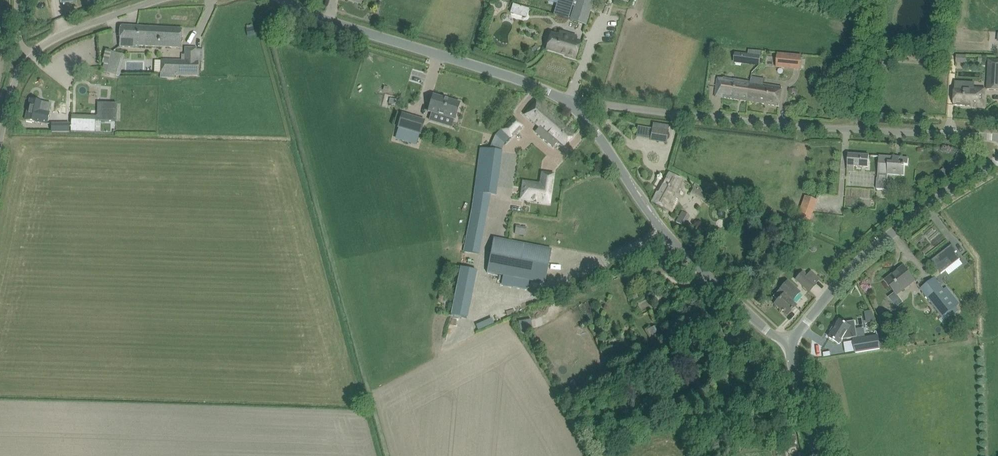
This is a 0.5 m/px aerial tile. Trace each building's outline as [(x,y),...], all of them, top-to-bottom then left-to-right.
[(555,15),(568,19),(574,0),(560,0),(555,15)] [(570,20),(585,24),(593,0),(576,0),(570,20)] [(513,4),(510,12),(526,17),(529,9),(513,4)] [(120,47),(139,48),(139,46),(181,48),(182,29),(121,26),(120,47)] [(552,34),(547,49),(566,55),(566,56),(575,59),(579,43),(568,39),(570,35),(560,32),(559,36),(552,34)] [(198,60),(197,60),(197,47),(184,47),(184,54),(181,54),(181,59),(160,58),(159,73),(175,74),(175,75),(198,75),(198,60)] [(121,62),(123,54),(111,51),(106,72),(109,73),(119,76),(123,62),(121,62)] [(742,53),(740,62),(759,65),(760,55),(742,53)] [(802,56),(796,56),(779,54),(778,67),(795,69),(801,69),(802,56)] [(988,59),(987,89),(997,90),(997,60),(988,59)] [(715,96),(748,101),(750,81),(724,77),(723,80),(718,79),(715,96)] [(779,106),(782,87),(750,81),(748,101),(779,106)] [(984,107),(985,89),(972,88),(972,89),(955,88),(954,105),(971,106),(971,107),(984,107)] [(432,95),(428,111),(432,112),(429,120),(451,127),(454,119),(455,119),(460,103),(432,95)] [(25,120),(35,122),(46,125),(50,111),(49,110),(51,104),(42,102),(43,101),(30,98),(25,120)] [(550,114),(536,102),(525,115),(539,127),(550,114)] [(102,120),(116,121),(116,103),(102,103),(102,120)] [(402,113),(397,127),(421,134),(425,121),(402,113)] [(574,135),(558,121),(550,114),(539,127),(535,132),(553,147),(557,143),(563,148),(574,135)] [(496,195),(502,151),(501,151),(504,143),(511,137),(515,133),(523,126),(513,115),(499,128),(501,130),(495,135),(490,149),(481,148),(474,191),(496,195)] [(71,132),(95,132),(95,120),(71,119),(71,132)] [(666,143),(669,125),(653,123),(650,140),(666,143)] [(51,124),(51,132),(69,132),(69,124),(51,124)] [(848,154),(847,170),(854,170),(854,166),(868,167),(869,155),(848,154)] [(877,188),(887,189),(888,174),(904,175),(905,165),(908,165),(908,158),(879,156),(877,188)] [(652,202),(671,212),(678,199),(674,198),(683,180),(666,172),(652,202)] [(549,203),(552,186),(523,182),(521,199),(549,203)] [(690,193),(703,200),(707,193),(694,186),(690,193)] [(797,218),(808,222),(816,200),(805,196),(797,218)] [(676,222),(683,226),(690,216),(682,211),(676,222)] [(516,225),(514,233),(524,234),(525,227),(516,225)] [(545,283),(551,249),(493,238),(487,272),(545,283)] [(952,244),(931,261),(941,274),(960,259),(955,253),(957,251),(952,244)] [(903,267),(905,269),(895,276),(893,274),(885,280),(896,294),(914,280),(903,266),(903,267)] [(477,270),(461,267),(451,315),(467,318),(477,270)] [(796,279),(802,285),(809,292),(816,284),(815,284),(819,279),(811,271),(806,276),(802,272),(796,279)] [(955,307),(960,303),(947,286),(943,289),(934,277),(920,289),(942,317),(939,319),(942,322),(950,316),(951,316),(958,310),(955,307)] [(778,301),(774,304),(786,316),(796,306),(791,302),(800,292),(787,281),(773,296),(778,301)] [(480,328),(495,323),(494,318),(478,324),(480,328)] [(843,339),(844,339),(857,337),(854,321),(846,322),(845,323),(840,320),(836,326),(834,325),(830,331),(832,332),(829,338),(839,344),(843,339)] [(515,323),(523,336),(527,334),(519,321),(515,323)] [(854,340),(856,353),(880,349),(878,336),(854,340)] [(598,374),(601,380),(611,376),(607,367),(602,369),(603,371),(598,374)] [(767,392),(760,375),(750,379),(757,397),(767,392)]
